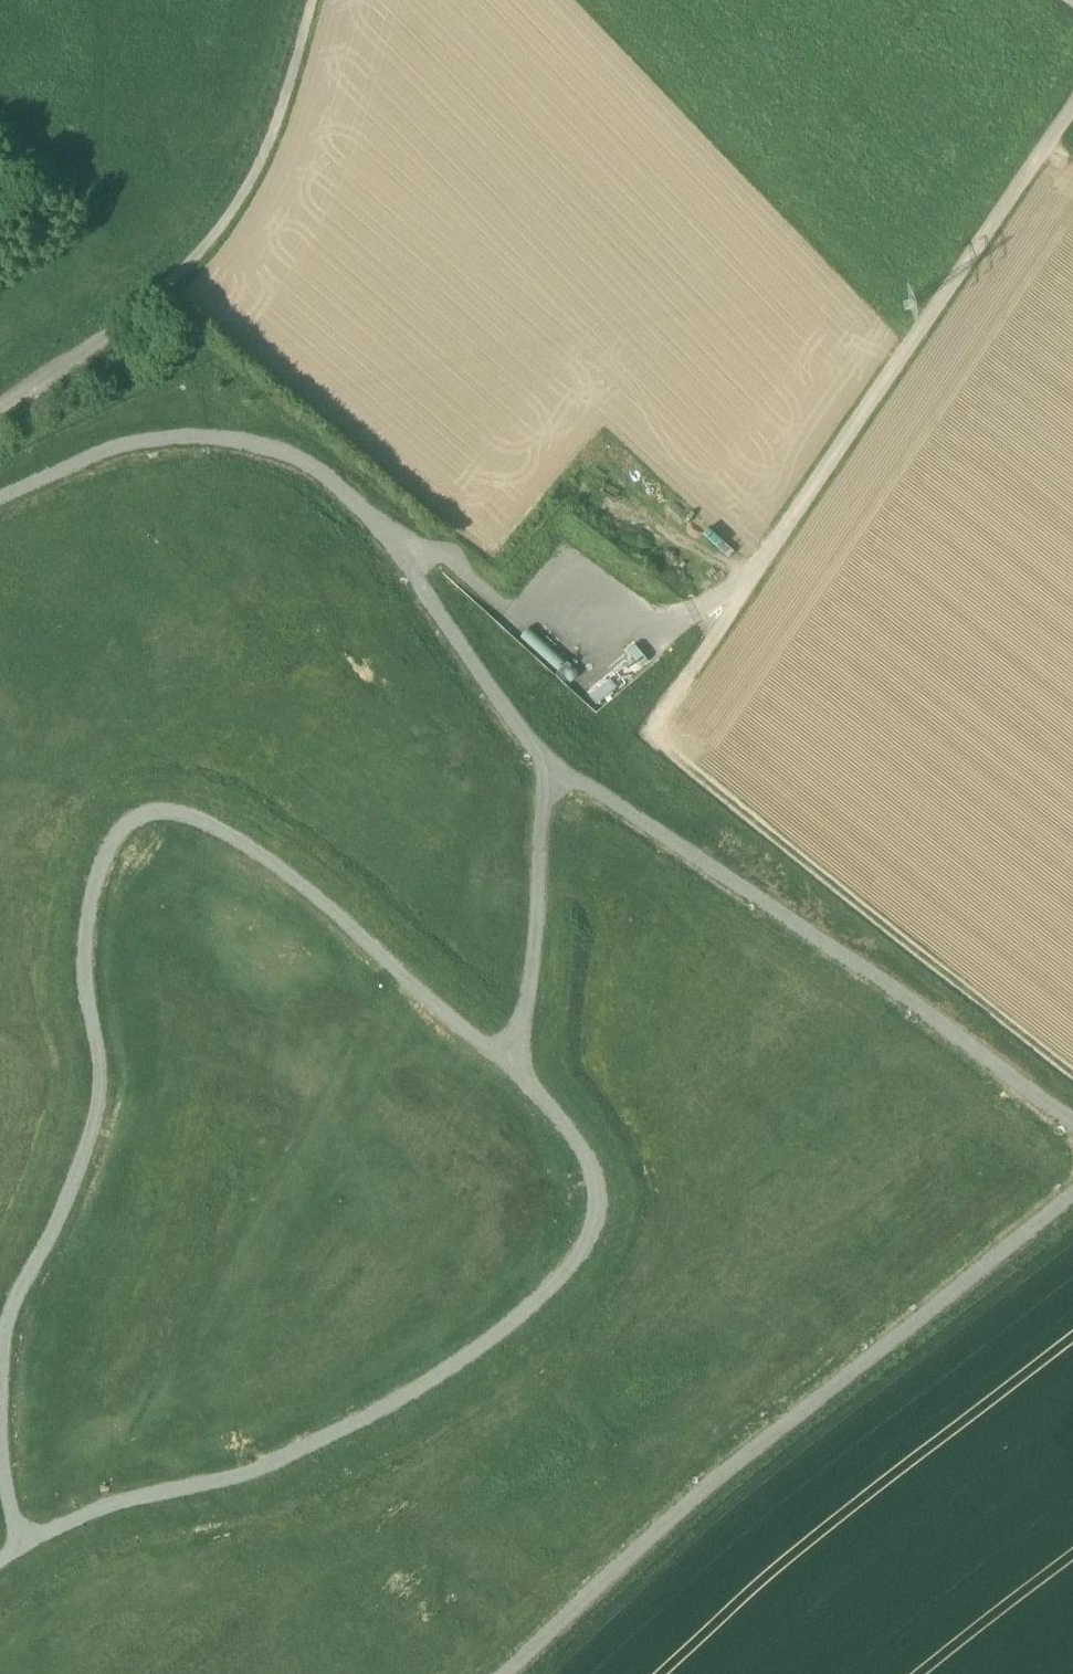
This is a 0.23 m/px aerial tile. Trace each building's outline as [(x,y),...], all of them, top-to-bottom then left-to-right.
[(604,707),(620,682),(605,673),(589,697),(604,707)]
